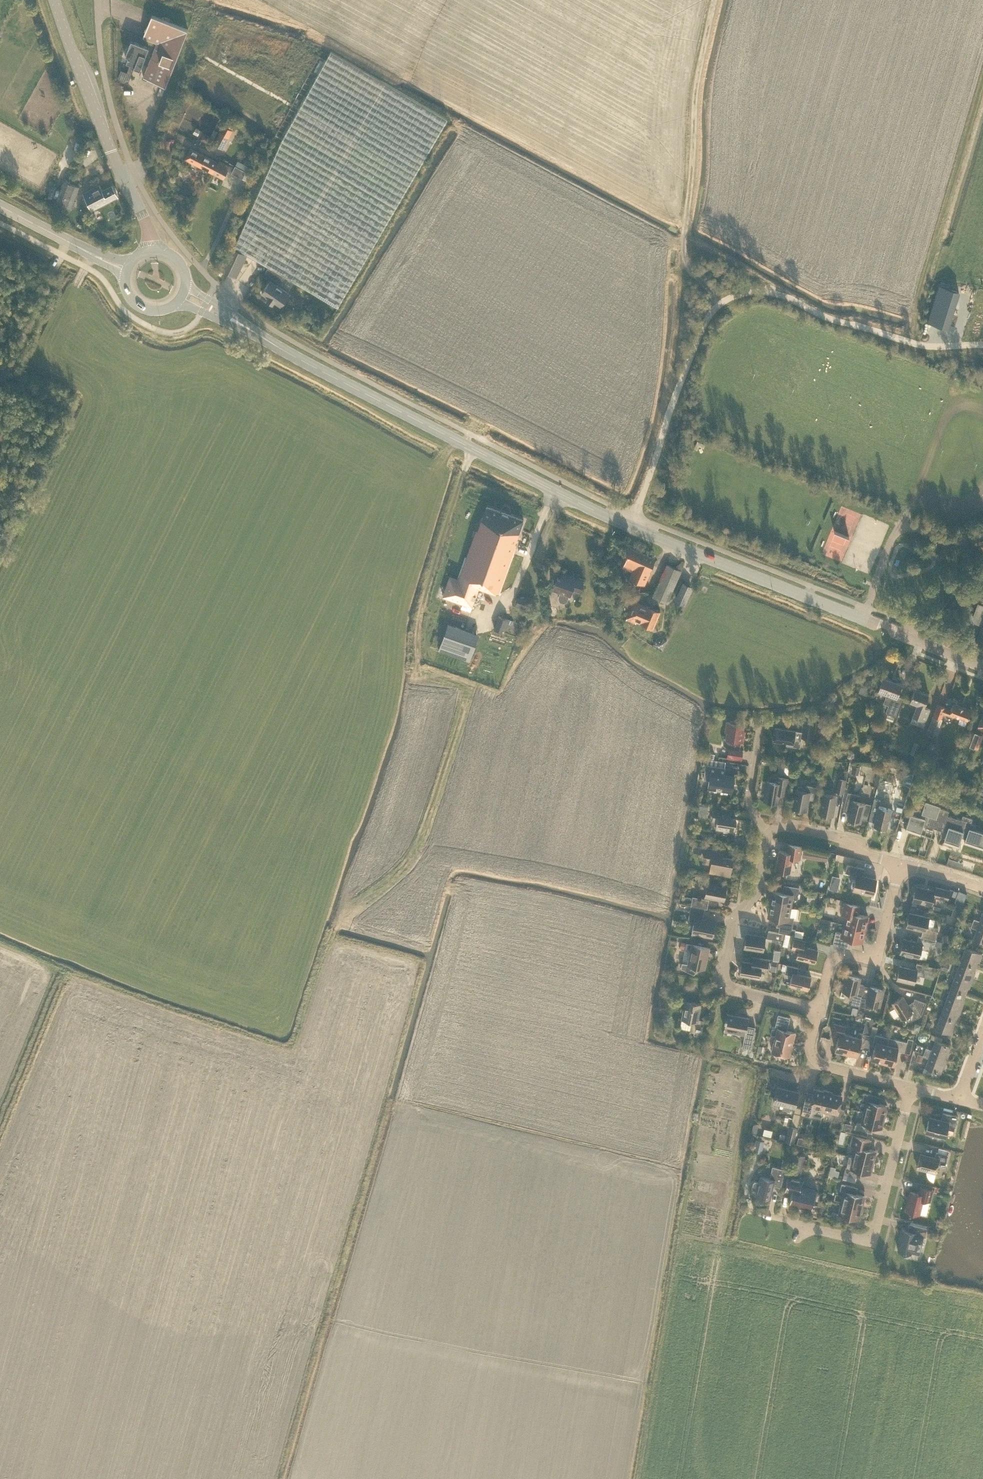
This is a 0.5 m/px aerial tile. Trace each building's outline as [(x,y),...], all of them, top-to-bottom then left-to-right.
[(144,37),(157,42),(144,76),(143,77),(166,86),(166,85),(188,29),(152,15),(153,14),(152,14),(143,37),(144,37)] [(140,69),(149,47),(131,40),(126,55),(129,56),(127,62),(135,65),(134,66),(140,69)] [(327,59),(325,58),(281,137),(283,138),(234,246),(269,266),(285,276),(337,306),(447,118),(331,51),(327,59)] [(223,148),(236,125),(226,120),(213,143),(223,148)] [(208,156),(200,152),(191,147),(185,158),(190,161),(213,172),(219,162),(208,156)] [(213,172),(224,178),(230,165),(219,160),(219,162),(213,172)] [(232,173),(243,178),(247,171),(250,167),(239,161),(236,166),(236,165),(232,173)] [(62,204),(72,208),(80,186),(70,182),(64,180),(56,202),(62,204)] [(87,199),(92,208),(97,206),(117,196),(112,186),(103,190),(99,184),(83,192),(87,199)] [(237,277),(247,254),(230,246),(219,269),(237,277)] [(267,299),(273,303),(274,301),(280,305),(289,292),(279,285),(285,276),(269,267),(269,266),(265,272),(269,274),(267,277),(267,278),(270,280),(262,292),(268,297),(267,299)] [(959,291),(940,285),(929,321),(948,327),(959,291)] [(479,587),(499,594),(518,539),(517,539),(524,519),(487,506),(482,519),(480,518),(458,580),(450,577),(443,596),(472,606),(479,587)] [(623,566),(633,570),(629,577),(644,584),(655,559),(631,548),(625,560),(626,560),(623,566)] [(681,570),(667,564),(653,595),(667,601),(681,570)] [(558,577),(553,589),(560,592),(558,597),(560,600),(564,601),(567,600),(569,595),(570,595),(572,588),(580,591),(584,579),(572,575),(563,571),(560,578),(558,577)] [(691,587),(684,583),(677,600),(684,603),(691,587)] [(526,608),(529,599),(520,595),(516,605),(526,608)] [(635,600),(627,618),(636,622),(636,621),(644,603),(635,600)] [(653,628),(660,610),(644,603),(636,621),(653,628)] [(508,619),(499,615),(494,628),(503,632),(508,619)] [(448,623),(439,649),(469,660),(479,634),(448,623)] [(655,639),(653,643),(662,648),(671,632),(666,629),(659,641),(655,639)] [(509,637),(492,631),(489,640),(505,646),(509,637)] [(889,712),(887,717),(894,719),(896,715),(903,697),(897,695),(901,683),(884,676),(879,689),(892,695),(891,699),(887,698),(885,703),(889,704),(886,711),(889,712)] [(910,700),(918,703),(911,721),(923,725),(930,707),(924,705),(929,693),(915,688),(910,700)] [(951,709),(945,707),(946,706),(938,703),(924,738),(929,740),(930,735),(935,737),(939,726),(938,725),(943,712),(959,718),(958,722),(965,725),(967,720),(971,709),(953,703),(951,709)] [(982,714),(976,731),(970,729),(965,743),(978,748),(982,735),(982,733),(981,732),(982,728),(982,729),(982,715),(982,714)] [(801,736),(813,738),(816,720),(804,718),(802,731),(775,727),(773,740),(786,742),(786,744),(800,746),(801,736)] [(741,741),(743,741),(744,730),(742,730),(743,724),(737,723),(737,721),(731,720),(730,722),(727,721),(726,731),(727,731),(726,738),(724,738),(723,744),(729,748),(727,757),(741,759),(743,750),(740,749),(741,741)] [(901,760),(890,756),(888,764),(898,767),(901,760)] [(709,782),(707,791),(732,795),(734,778),(724,776),(725,769),(706,766),(703,781),(709,782)] [(777,776),(776,782),(768,780),(764,800),(778,802),(780,792),(786,793),(786,789),(788,777),(777,776)] [(839,777),(836,791),(843,792),(845,778),(839,777)] [(793,807),(806,810),(808,798),(814,800),(817,786),(806,784),(805,790),(796,788),(793,807)] [(867,819),(871,804),(858,800),(860,794),(848,791),(843,809),(849,811),(847,818),(860,821),(861,818),(867,819)] [(836,795),(823,793),(819,812),(833,815),(836,795)] [(966,838),(964,842),(982,848),(982,831),(970,827),(973,817),(963,814),(961,819),(947,814),(949,810),(939,806),(941,802),(926,797),(923,806),(918,805),(915,814),(910,813),(905,829),(920,833),(924,823),(933,826),(932,827),(947,831),(943,841),(958,846),(961,836),(966,838)] [(869,820),(875,821),(874,825),(886,828),(891,809),(879,805),(880,800),(874,798),(869,820)] [(706,810),(705,814),(709,815),(709,809),(708,809),(709,806),(706,806),(706,805),(700,804),(699,809),(706,810)] [(713,820),(717,820),(716,828),(734,831),(736,818),(730,817),(731,811),(714,809),(713,820)] [(779,850),(776,869),(790,872),(792,857),(800,858),(802,846),(788,843),(787,851),(779,850)] [(710,871),(724,874),(725,870),(731,871),(733,858),(723,856),(724,850),(706,847),(704,858),(710,859),(709,863),(711,863),(710,871)] [(853,889),(873,894),(876,879),(862,876),(864,868),(847,864),(845,872),(857,875),(853,889)] [(836,889),(838,881),(831,879),(829,887),(836,889)] [(705,895),(724,899),(726,886),(720,885),(720,882),(712,880),(712,883),(708,883),(705,895)] [(787,885),(785,892),(773,890),(770,903),(791,907),(792,898),(797,899),(799,887),(787,885)] [(934,896),(947,899),(949,890),(936,887),(935,891),(916,886),(913,900),(917,901),(931,904),(934,896)] [(958,891),(955,899),(956,899),(964,901),(967,893),(959,890),(958,891)] [(707,908),(709,899),(693,896),(691,905),(705,907),(707,908)] [(845,902),(842,913),(847,915),(845,924),(865,928),(868,916),(856,913),(857,905),(845,902)] [(781,918),(780,926),(779,932),(795,934),(796,928),(792,928),(794,917),(789,916),(791,907),(770,903),(768,916),(781,918)] [(691,905),(688,920),(688,922),(694,924),(692,932),(712,936),(715,922),(702,919),(705,907),(691,905)] [(980,920),(974,918),(972,922),(982,926),(982,911),(980,920)] [(910,912),(906,926),(912,927),(920,929),(919,935),(936,939),(938,928),(927,925),(929,917),(910,912)] [(973,938),(982,941),(982,926),(972,922),(971,926),(977,928),(973,938)] [(836,931),(833,943),(847,947),(849,938),(862,941),(865,928),(845,924),(843,932),(836,931)] [(781,940),(781,939),(784,939),(785,933),(768,930),(767,937),(781,940)] [(746,934),(744,946),(763,950),(765,937),(746,934)] [(943,934),(941,940),(949,942),(951,936),(943,934)] [(921,948),(929,950),(930,946),(934,947),(936,939),(919,935),(917,941),(904,938),(900,952),(919,957),(921,948)] [(792,946),(792,949),(798,950),(796,957),(815,961),(818,949),(804,946),(805,940),(794,937),(792,946)] [(681,967),(694,973),(701,967),(706,967),(710,947),(686,942),(685,949),(691,950),(688,963),(684,962),(684,963),(682,963),(681,967)] [(979,961),(982,953),(966,947),(961,960),(976,966),(978,960),(979,961)] [(767,970),(769,959),(757,957),(753,956),(752,962),(742,960),(740,974),(759,978),(761,969),(767,970)] [(975,972),(974,972),(976,966),(961,960),(956,974),(972,980),(975,972)] [(914,982),(916,974),(933,978),(936,967),(917,962),(915,969),(900,966),(897,978),(914,982)] [(811,976),(797,973),(799,967),(783,963),(781,969),(785,970),(785,973),(792,975),(790,984),(808,989),(811,976)] [(858,984),(860,976),(847,973),(843,990),(851,992),(849,999),(852,999),(851,1003),(859,1005),(862,993),(864,986),(858,984)] [(968,987),(969,988),(972,980),(956,974),(951,987),(966,993),(968,987)] [(883,988),(870,985),(868,995),(862,993),(859,1005),(870,1008),(871,1003),(879,1005),(883,988)] [(965,999),(964,999),(966,993),(951,987),(946,1001),(962,1007),(965,999)] [(895,1007),(890,1010),(894,1017),(899,1014),(902,1018),(912,1012),(916,1017),(921,1014),(926,1001),(915,997),(913,1001),(908,1004),(903,995),(892,1002),(895,1007)] [(958,1014),(959,1014),(962,1007),(946,1001),(941,1014),(956,1020),(958,1014)] [(702,1035),(704,1022),(699,1021),(702,1006),(685,1003),(682,1019),(680,1030),(690,1032),(690,1033),(702,1035)] [(750,1021),(748,1020),(748,1017),(738,1015),(738,1017),(728,1015),(728,1013),(727,1013),(726,1018),(725,1017),(725,1019),(726,1020),(724,1029),(745,1033),(743,1040),(744,1040),(742,1047),(751,1048),(755,1026),(749,1025),(750,1021)] [(791,1047),(790,1046),(794,1032),(795,1033),(795,1032),(786,1030),(790,1017),(778,1014),(775,1027),(778,1028),(772,1051),(789,1055),(791,1047)] [(936,1028),(952,1034),(955,1026),(954,1026),(956,1020),(941,1014),(936,1028)] [(867,1045),(871,1030),(872,1030),(874,1020),(867,1018),(865,1028),(864,1028),(863,1033),(859,1032),(857,1036),(851,1035),(846,1053),(858,1055),(861,1044),(867,1045)] [(846,1026),(834,1023),(832,1033),(839,1035),(835,1050),(846,1053),(851,1035),(844,1033),(846,1026)] [(867,1048),(874,1050),(871,1059),(883,1062),(889,1037),(876,1033),(876,1031),(872,1030),(871,1030),(867,1045),(867,1048)] [(914,1039),(908,1038),(907,1041),(889,1037),(883,1062),(894,1065),(898,1050),(910,1053),(914,1039)] [(950,1045),(935,1039),(932,1049),(926,1047),(925,1051),(947,1059),(950,1052),(948,1051),(950,1045)] [(929,1057),(925,1067),(940,1072),(942,1066),(944,1067),(947,1059),(925,1051),(923,1055),(929,1057)] [(792,1113),(794,1107),(795,1107),(798,1092),(777,1087),(774,1101),(784,1104),(782,1110),(792,1113)] [(807,1092),(802,1113),(809,1115),(809,1114),(821,1118),(823,1110),(828,1091),(824,1090),(814,1088),(813,1093),(807,1092)] [(828,1091),(823,1110),(836,1113),(834,1120),(842,1122),(845,1109),(839,1107),(842,1095),(828,1091)] [(887,1105),(877,1102),(876,1101),(877,1095),(864,1092),(863,1099),(867,1100),(864,1111),(884,1116),(887,1105)] [(869,1126),(871,1125),(882,1127),(884,1116),(864,1111),(862,1122),(857,1121),(855,1128),(868,1131),(869,1126)] [(945,1137),(947,1128),(954,1130),(958,1115),(943,1112),(941,1120),(929,1117),(926,1132),(945,1137)] [(785,1116),(783,1124),(784,1124),(789,1125),(789,1124),(791,1125),(791,1124),(793,1118),(785,1116)] [(789,1125),(786,1140),(794,1142),(798,1126),(791,1125),(789,1124),(789,1125)] [(868,1148),(871,1138),(853,1134),(853,1132),(848,1131),(847,1137),(853,1138),(851,1144),(856,1145),(853,1156),(873,1161),(876,1150),(868,1148)] [(756,1138),(753,1150),(762,1152),(764,1140),(763,1140),(764,1136),(757,1134),(756,1138)] [(826,1136),(824,1146),(832,1148),(835,1138),(826,1136)] [(920,1154),(917,1167),(936,1171),(938,1164),(945,1166),(948,1154),(936,1151),(935,1157),(920,1154)] [(793,1155),(790,1169),(801,1172),(804,1158),(793,1155)] [(846,1166),(844,1173),(857,1176),(858,1171),(860,1170),(870,1173),(873,1161),(853,1156),(849,1155),(846,1166)] [(770,1198),(773,1184),(781,1186),(785,1169),(773,1166),(770,1178),(761,1176),(759,1182),(755,1181),(753,1182),(752,1186),(753,1188),(757,1190),(756,1195),(770,1198)] [(830,1168),(828,1174),(838,1177),(840,1170),(830,1168)] [(789,1203),(812,1209),(813,1205),(814,1205),(814,1203),(817,1190),(801,1186),(803,1177),(789,1173),(785,1190),(792,1191),(789,1203)] [(865,1195),(854,1193),(853,1191),(854,1186),(842,1183),(840,1189),(845,1191),(842,1202),(862,1207),(865,1195)] [(919,1213),(923,1199),(930,1201),(933,1189),(921,1186),(919,1193),(911,1191),(906,1210),(909,1211),(909,1212),(911,1212),(911,1211),(919,1213)] [(847,1216),(848,1215),(859,1218),(862,1207),(842,1202),(839,1213),(834,1212),(833,1218),(845,1222),(847,1216)] [(924,1237),(927,1227),(909,1223),(908,1230),(902,1229),(900,1236),(901,1236),(898,1249),(904,1251),(904,1253),(905,1255),(907,1256),(910,1254),(910,1252),(911,1253),(911,1251),(919,1253),(923,1236),(924,1237)]
